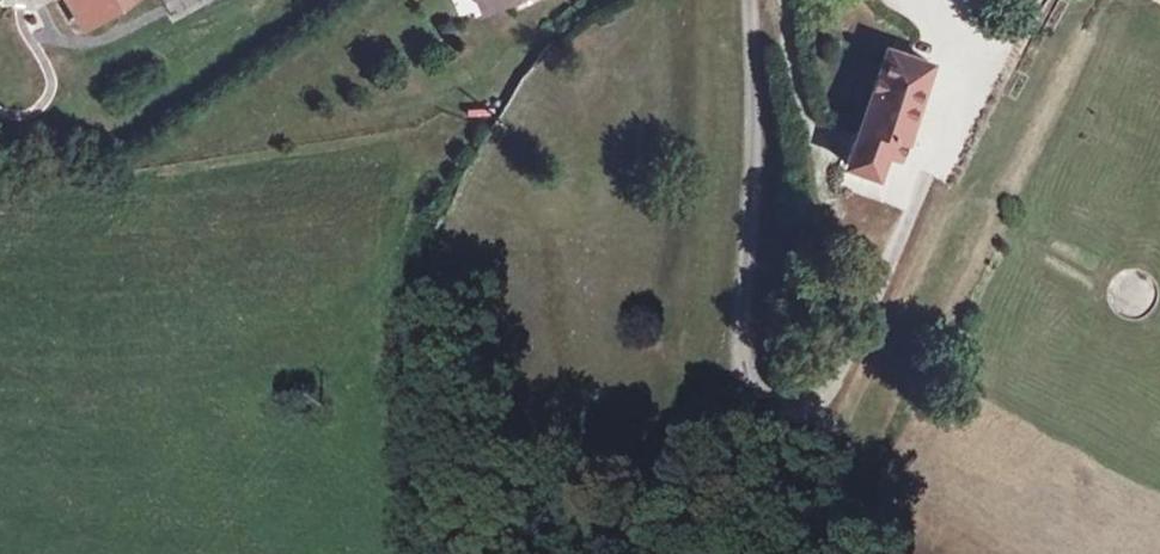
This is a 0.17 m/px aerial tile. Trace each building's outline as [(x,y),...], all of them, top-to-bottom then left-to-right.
[(84,25),(124,0),(68,0),(84,25)] [(886,47),(835,199),(862,209),(883,151),(898,156),(929,62),(886,47)]
